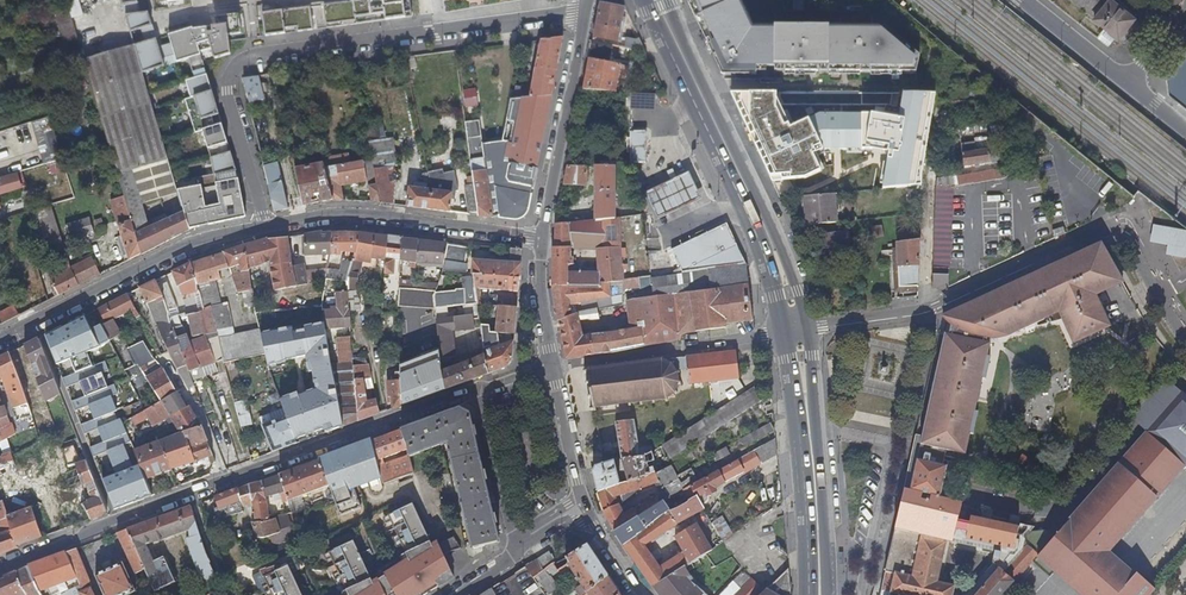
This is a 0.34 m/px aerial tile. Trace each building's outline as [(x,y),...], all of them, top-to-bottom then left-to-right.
[(72,17),(84,14),(79,0),(67,0),(72,17)] [(131,32),(143,29),(147,44),(135,47),(138,58),(142,73),(164,68),(161,59),(174,56),(177,64),(189,61),(194,80),(186,83),(191,98),(185,100),(195,135),(200,133),(216,176),(175,180),(178,191),(184,210),(189,228),(245,216),(199,55),(211,51),(215,61),(230,57),(228,38),(241,36),(238,17),(216,21),(216,30),(193,31),(169,37),(171,46),(158,49),(149,14),(140,13),(138,0),(121,0),(131,32)] [(320,6),(322,20),(325,20),(326,29),(411,17),(409,0),(364,0),(320,6)] [(700,14),(725,67),(912,69),(915,58),(882,30),(749,30),(737,0),(695,0),(700,14)] [(1093,19),(1109,0),(1069,0),(1093,19)] [(618,37),(624,6),(600,2),(593,37),(617,42),(618,37)] [(276,3),(262,4),(266,36),(285,33),(284,28),(298,27),(298,31),(314,29),(311,7),(277,12),(276,3)] [(1118,39),(1124,44),(1140,24),(1134,19),(1118,39)] [(611,44),(617,46),(617,42),(593,37),(592,41),(611,44)] [(551,96),(562,38),(540,41),(529,98),(551,96)] [(629,39),(627,48),(645,51),(639,39),(636,40),(629,39)] [(608,62),(611,44),(592,41),(582,88),(617,91),(620,64),(608,62)] [(159,166),(170,163),(142,73),(138,58),(135,47),(134,45),(83,60),(109,146),(118,178),(133,174),(159,166)] [(1171,77),(1169,83),(1170,93),(1171,95),(1185,107),(1185,57),(1171,77)] [(274,85),(272,75),(261,77),(263,87),(274,85)] [(254,78),(242,79),(247,99),(259,97),(254,78)] [(476,88),(462,88),(463,106),(477,106),(476,88)] [(937,90),(729,92),(783,189),(920,180),(937,90)] [(993,105),(991,91),(982,92),(984,106),(993,105)] [(628,107),(653,107),(653,92),(628,92),(628,107)] [(479,119),(465,122),(468,148),(472,177),(478,216),(493,218),(517,221),(519,219),(520,219),(521,218),(522,217),(523,215),(525,214),(526,212),(527,211),(529,209),(551,96),(529,98),(508,101),(503,137),(482,140),(479,119)] [(627,130),(627,162),(645,162),(646,130),(627,130)] [(997,180),(1006,179),(1001,147),(963,153),(965,166),(991,162),(991,161),(993,160),(997,180)] [(297,150),(290,151),(293,161),(300,159),(297,150)] [(324,164),(333,200),(343,200),(341,187),(367,183),(365,162),(328,169),(327,163),(323,163),(324,164)] [(599,167),(595,167),(595,219),(614,217),(613,162),(600,162),(599,167)] [(178,191),(175,180),(170,163),(159,166),(167,195),(178,191)] [(263,164),(267,180),(268,185),(275,211),(287,209),(277,165),(268,167),(267,163),(263,164)] [(298,183),(303,205),(333,200),(324,164),(295,170),(298,183)] [(377,186),(380,203),(394,204),(396,182),(397,175),(396,166),(374,169),(377,186)] [(590,167),(567,166),(564,184),(586,186),(586,170),(590,170),(590,167)] [(443,169),(428,172),(429,181),(431,190),(428,209),(449,212),(451,201),(454,202),(455,191),(458,191),(454,172),(444,173),(443,169)] [(0,178),(0,192),(20,186),(16,173),(0,178)] [(146,216),(133,174),(118,178),(125,199),(131,220),(146,216)] [(662,217),(701,198),(690,176),(651,194),(662,217)] [(464,185),(468,215),(478,216),(472,177),(467,177),(468,185),(464,185)] [(409,187),(407,206),(428,209),(431,190),(429,181),(425,181),(427,190),(409,187)] [(289,185),(294,207),(303,205),(298,183),(289,185)] [(369,187),(372,202),(380,203),(377,186),(369,187)] [(914,200),(913,189),(905,190),(906,201),(914,200)] [(833,193),(803,195),(806,225),(835,222),(833,193)] [(129,260),(141,254),(136,237),(131,220),(125,199),(112,203),(123,238),(129,260)] [(142,254),(189,228),(184,210),(136,237),(141,254),(142,254)] [(552,247),(551,286),(575,285),(590,285),(599,286),(600,282),(609,282),(621,281),(622,280),(619,235),(622,235),(622,232),(619,232),(618,218),(556,224),(554,247),(552,247)] [(95,235),(91,219),(66,226),(71,241),(95,235)] [(729,225),(709,233),(674,251),(684,272),(707,269),(745,264),(729,225)] [(898,243),(919,239),(919,225),(898,226),(898,243)] [(852,257),(847,230),(815,235),(820,262),(852,257)] [(295,237),(287,237),(288,246),(297,244),(297,245),(306,244),(306,254),(329,254),(331,233),(320,233),(320,231),(295,236),(295,237)] [(344,233),(331,233),(329,254),(341,255),(341,251),(354,252),(357,234),(344,233)] [(357,233),(357,234),(354,252),(351,263),(346,281),(347,294),(346,294),(347,306),(348,310),(358,310),(357,291),(358,275),(359,275),(361,262),(371,262),(371,258),(385,259),(387,237),(387,236),(357,233)] [(265,239),(243,245),(247,269),(269,263),(274,291),(295,287),(290,254),(288,246),(287,237),(265,239)] [(401,238),(387,237),(385,259),(384,274),(393,275),(394,260),(400,260),(401,238)] [(125,262),(129,260),(123,238),(119,239),(125,262)] [(417,240),(401,238),(400,260),(400,261),(412,261),(416,262),(417,240)] [(917,287),(919,239),(898,243),(897,243),(897,249),(898,288),(917,287)] [(447,243),(417,240),(416,262),(444,263),(444,260),(446,244),(447,243)] [(1122,283),(1103,243),(1046,268),(972,302),(978,316),(967,321),(961,307),(944,315),(946,318),(951,322),(956,326),(962,329),(961,335),(951,333),(951,334),(957,336),(981,341),(983,341),(985,333),(991,330),(993,332),(1000,332),(1004,331),(1012,328),(1013,329),(1044,315),(1042,311),(1054,306),(1072,343),(1108,326),(1095,295),(1122,283)] [(467,247),(446,244),(444,260),(464,263),(467,247)] [(243,245),(222,253),(222,254),(228,269),(239,265),(241,272),(244,271),(244,274),(248,274),(247,269),(243,245)] [(521,250),(510,249),(509,264),(473,261),(472,275),(473,276),(519,278),(521,250)] [(290,254),(295,287),(306,285),(316,281),(315,276),(305,279),(304,265),(302,266),(300,253),(290,254)] [(224,362),(265,354),(259,330),(233,336),(225,303),(219,304),(213,281),(219,279),(217,271),(228,269),(222,254),(190,264),(202,309),(210,307),(213,317),(224,362)] [(88,281),(100,275),(92,258),(70,269),(79,285),(88,281)] [(346,281),(351,263),(341,260),(338,280),(346,281)] [(189,262),(172,271),(189,315),(197,312),(202,311),(202,309),(190,264),(189,262)] [(579,313),(559,321),(566,358),(606,353),(679,340),(682,333),(725,327),(724,323),(736,322),(752,320),(752,319),(745,264),(707,269),(709,289),(642,298),(633,299),(632,296),(622,298),(622,302),(626,301),(630,328),(606,333),(591,334),(582,336),(578,320),(587,318),(590,320),(607,317),(606,312),(609,311),(608,307),(605,308),(605,307),(581,313),(579,313)] [(59,295),(79,285),(70,269),(50,279),(59,295)] [(639,278),(642,298),(709,289),(707,269),(684,272),(658,276),(655,276),(649,276),(639,278)] [(940,291),(950,287),(950,275),(934,274),(934,287),(940,291)] [(164,276),(155,281),(162,294),(168,291),(167,288),(168,287),(164,276)] [(477,303),(475,288),(473,276),(463,277),(464,290),(466,304),(477,303)] [(519,278),(473,276),(475,288),(477,303),(477,304),(480,305),(479,288),(518,291),(519,278)] [(194,385),(189,371),(172,328),(171,328),(169,322),(168,318),(167,313),(162,294),(155,281),(154,281),(154,280),(139,288),(148,307),(150,307),(162,340),(168,352),(188,388),(194,385)] [(411,280),(399,280),(399,283),(399,288),(413,289),(414,282),(414,281),(411,280)] [(249,282),(234,285),(238,293),(242,292),(251,290),(249,282)] [(551,286),(559,321),(579,313),(581,313),(605,307),(592,309),(592,305),(580,308),(581,311),(579,312),(578,308),(574,309),(569,309),(569,305),(580,303),(580,302),(599,298),(611,297),(609,282),(600,282),(599,286),(590,285),(575,285),(551,286)] [(251,290),(242,292),(245,306),(254,305),(251,290)] [(466,304),(464,290),(446,292),(448,306),(463,304),(466,304)] [(434,297),(435,308),(448,306),(446,292),(435,292),(434,297)] [(127,294),(98,308),(106,323),(113,319),(131,310),(136,318),(140,315),(137,311),(135,308),(127,294)] [(321,311),(324,329),(349,326),(348,310),(347,306),(346,294),(334,294),(336,309),(329,309),(330,312),(321,311)] [(499,306),(516,307),(517,297),(500,296),(499,306)] [(978,316),(972,302),(961,307),(967,321),(978,316)] [(448,306),(435,308),(441,359),(453,357),(450,331),(474,327),(473,317),(478,317),(477,304),(477,303),(466,304),(463,304),(464,316),(452,318),(453,321),(449,321),(448,306)] [(479,325),(490,326),(489,314),(488,305),(480,305),(477,304),(478,317),(479,325)] [(497,332),(514,334),(516,307),(499,306),(488,305),(489,314),(500,315),(497,332)] [(3,323),(19,315),(15,306),(0,314),(0,317),(3,323)] [(202,309),(202,311),(205,319),(213,317),(210,307),(202,309)] [(189,323),(200,320),(197,312),(189,315),(186,316),(189,323)] [(181,325),(182,325),(189,323),(186,316),(185,317),(184,313),(177,315),(181,325)] [(141,317),(146,325),(149,322),(145,315),(141,317)] [(171,328),(172,328),(181,325),(177,315),(168,318),(169,322),(171,328)] [(84,319),(45,338),(57,367),(71,361),(75,375),(63,379),(66,388),(79,384),(83,398),(72,403),(75,411),(88,406),(94,422),(82,425),(85,434),(97,430),(103,444),(90,448),(94,457),(106,453),(116,477),(101,482),(113,510),(153,495),(147,479),(134,450),(112,399),(119,396),(114,386),(107,388),(102,375),(110,373),(105,363),(92,366),(87,355),(110,342),(101,325),(90,333),(84,319)] [(106,323),(101,325),(110,342),(124,369),(129,367),(120,348),(115,340),(122,337),(113,319),(106,323)] [(199,368),(192,350),(191,351),(188,344),(189,342),(182,325),(181,325),(172,328),(189,371),(199,368)] [(483,355),(488,373),(506,366),(512,358),(513,341),(491,349),(491,332),(490,326),(479,325),(480,327),(481,334),(481,337),(483,355)] [(972,384),(981,341),(957,336),(951,334),(946,333),(931,399),(923,435),(917,434),(906,487),(899,516),(927,523),(929,513),(937,515),(933,532),(945,534),(950,515),(953,500),(942,496),(942,494),(949,467),(944,466),(950,441),(958,444),(968,401),(969,401),(972,385),(972,384)] [(206,337),(189,342),(192,350),(199,368),(215,361),(206,337)] [(339,363),(352,361),(350,337),(337,338),(339,363)] [(37,338),(23,346),(44,400),(59,394),(37,338)] [(158,364),(152,358),(142,342),(127,349),(134,365),(136,364),(142,372),(158,364)] [(739,378),(737,351),(687,357),(690,384),(739,378)] [(0,357),(0,380),(2,379),(15,421),(30,416),(8,353),(0,357)] [(445,389),(488,373),(483,355),(474,359),(442,371),(445,389)] [(673,361),(672,359),(664,359),(664,357),(661,357),(661,360),(651,361),(651,358),(648,359),(648,361),(641,362),(640,360),(637,360),(638,363),(625,364),(625,361),(623,362),(623,365),(615,366),(615,363),(612,363),(612,366),(603,367),(602,365),(600,365),(600,368),(594,368),(594,366),(587,367),(588,370),(585,370),(585,373),(587,373),(589,381),(587,382),(587,385),(589,384),(591,395),(589,395),(589,398),(591,398),(593,407),(591,407),(591,410),(594,409),(644,401),(644,402),(653,401),(654,404),(657,404),(656,401),(666,399),(668,402),(671,401),(670,399),(676,398),(677,396),(678,397),(679,394),(676,393),(679,385),(682,385),(683,382),(680,382),(679,373),(682,372),(680,370),(678,371),(673,365),(675,363),(674,360),(673,361)] [(343,426),(358,421),(353,366),(352,362),(331,365),(343,426)] [(400,381),(401,405),(445,389),(442,371),(440,364),(400,378),(400,381)] [(358,421),(379,413),(376,400),(366,401),(362,379),(368,379),(368,383),(372,382),(367,365),(353,366),(358,421)] [(162,372),(147,380),(154,391),(157,389),(164,400),(178,392),(172,381),(170,382),(166,374),(164,375),(162,372)] [(732,402),(752,389),(746,380),(726,393),(732,402)] [(1185,393),(1171,380),(1134,419),(1150,433),(1185,393)] [(392,408),(401,405),(400,381),(387,381),(388,396),(391,396),(392,408)] [(671,459),(762,401),(755,387),(752,389),(732,402),(662,446),(671,459)] [(201,426),(189,406),(186,408),(178,391),(178,392),(164,400),(160,401),(166,410),(180,433),(183,432),(201,426)] [(1185,393),(1150,433),(1061,531),(1054,526),(1052,529),(1041,541),(1048,546),(1049,545),(1066,560),(1081,573),(1112,539),(1117,543),(1185,466),(1185,393)] [(235,402),(242,426),(252,424),(246,399),(235,402)] [(145,410),(144,411),(149,420),(166,410),(160,401),(145,410)] [(661,447),(662,446),(660,442),(651,446),(639,449),(633,413),(639,412),(643,410),(642,406),(645,405),(644,402),(644,401),(594,409),(597,425),(617,422),(622,458),(645,457),(653,453),(661,447)] [(482,472),(474,437),(475,437),(473,428),(472,428),(470,417),(456,410),(422,423),(400,431),(406,450),(408,456),(408,457),(447,443),(472,548),(498,543),(494,524),(495,524),(493,514),(492,515),(484,481),(485,480),(484,472),(482,472)] [(273,452),(297,443),(286,417),(262,426),(273,452)] [(775,429),(771,422),(757,430),(761,437),(775,430),(775,429)] [(189,448),(206,440),(207,440),(201,426),(183,432),(189,448)] [(400,431),(399,431),(373,440),(378,460),(406,450),(400,431)] [(756,431),(743,438),(746,445),(760,438),(756,431)] [(180,485),(195,480),(193,474),(189,475),(183,465),(194,461),(189,448),(183,432),(180,433),(159,441),(170,469),(180,485)] [(776,438),(754,451),(761,464),(777,455),(776,438)] [(210,461),(213,466),(215,462),(206,440),(189,448),(194,461),(208,456),(210,461)] [(371,440),(318,460),(334,500),(339,509),(352,504),(351,495),(383,483),(379,464),(378,460),(371,440)] [(162,472),(170,469),(159,441),(134,450),(147,479),(163,474),(162,472)] [(91,482),(94,481),(86,461),(83,461),(77,445),(62,449),(61,449),(68,465),(69,466),(75,464),(82,486),(91,482)] [(727,447),(713,455),(716,462),(731,454),(727,447)] [(754,451),(730,464),(737,476),(761,464),(754,451)] [(17,469),(12,454),(11,452),(0,456),(0,475),(17,469)] [(655,461),(653,453),(645,457),(622,458),(604,464),(597,466),(593,472),(598,491),(615,485),(622,483),(631,481),(647,475),(655,471),(654,467),(649,468),(648,463),(655,461)] [(69,527),(91,519),(82,504),(71,508),(68,498),(66,499),(63,492),(70,489),(70,488),(79,485),(80,490),(83,488),(82,486),(75,464),(69,466),(68,465),(64,467),(60,456),(46,460),(59,498),(69,527)] [(382,463),(379,464),(383,483),(413,472),(408,457),(408,456),(390,463),(390,462),(383,466),(382,463)] [(334,500),(318,460),(280,474),(286,490),(289,499),(324,486),(327,494),(324,497),(326,503),(334,500)] [(684,490),(685,491),(690,501),(698,497),(704,508),(707,506),(705,503),(709,500),(710,495),(717,491),(715,488),(737,476),(730,464),(699,482),(684,490)] [(671,465),(670,465),(657,471),(656,470),(655,471),(647,475),(631,481),(622,483),(615,485),(598,491),(604,512),(615,530),(637,517),(685,491),(684,490),(699,482),(692,469),(677,478),(671,465)] [(286,490),(280,474),(262,481),(265,497),(282,492),(286,490)] [(265,497),(262,481),(239,489),(242,502),(243,506),(251,503),(265,498),(265,497)] [(106,513),(103,505),(97,488),(93,490),(90,491),(92,498),(87,500),(88,502),(82,504),(91,519),(106,513)] [(239,489),(214,497),(218,511),(242,502),(239,489)] [(386,594),(422,594),(445,580),(436,568),(434,548),(406,494),(392,501),(396,508),(387,512),(409,554),(400,558),(397,554),(378,569),(376,575),(386,594)] [(647,529),(625,546),(653,587),(684,567),(712,551),(711,549),(717,546),(716,545),(722,541),(716,530),(713,525),(711,527),(714,532),(705,537),(697,524),(676,537),(683,552),(659,567),(645,545),(670,529),(704,509),(704,508),(698,497),(690,501),(683,509),(672,513),(671,512),(647,529)] [(269,516),(265,498),(251,503),(255,518),(269,516)] [(16,546),(7,517),(2,501),(0,502),(0,527),(2,533),(0,534),(0,555),(17,548),(16,546)] [(210,561),(190,506),(127,529),(145,569),(155,591),(176,581),(168,564),(164,565),(160,558),(154,560),(146,543),(186,529),(189,530),(191,537),(186,538),(197,567),(204,581),(217,575),(210,561)] [(16,546),(41,536),(36,522),(31,508),(7,517),(16,546)] [(945,534),(933,532),(937,515),(929,513),(927,523),(899,516),(881,594),(892,594),(893,592),(907,594),(953,594),(955,586),(937,582),(946,542),(944,541),(945,534)] [(1025,579),(1021,575),(1033,562),(1039,556),(1033,550),(1022,541),(1018,537),(1020,527),(972,516),(971,520),(967,539),(985,543),(996,545),(1006,547),(1013,549),(1004,557),(1007,559),(976,594),(1010,594),(1025,579)] [(637,517),(615,530),(625,546),(647,529),(641,521),(640,522),(637,517)] [(257,537),(264,538),(264,537),(276,533),(276,534),(280,533),(280,534),(294,534),(294,528),(279,529),(277,522),(275,519),(270,520),(256,522),(256,521),(252,522),(257,537)] [(653,587),(659,594),(704,594),(708,591),(705,588),(705,585),(704,583),(701,582),(698,583),(696,586),(691,581),(704,572),(729,560),(738,553),(747,547),(755,541),(744,526),(722,541),(716,545),(717,546),(711,549),(712,551),(684,567),(653,587)] [(145,569),(127,529),(117,532),(137,573),(145,569)] [(1052,529),(1032,530),(1022,541),(1033,550),(1039,556),(1086,594),(1088,594),(1116,562),(1108,554),(1117,543),(1112,539),(1081,573),(1066,560),(1049,545),(1048,546),(1041,541),(1052,529)] [(374,584),(348,532),(334,539),(338,547),(328,551),(348,594),(374,594),(374,584)] [(446,554),(459,548),(453,536),(440,542),(446,554)] [(995,553),(996,545),(985,543),(983,551),(995,553)] [(586,592),(608,577),(587,544),(566,558),(569,563),(586,592)] [(1007,559),(1004,557),(1013,549),(1006,547),(992,563),(993,565),(967,594),(976,594),(1007,559)] [(92,587),(76,549),(66,553),(82,585),(84,591),(91,588),(92,587)] [(565,565),(558,571),(554,565),(557,563),(551,551),(525,567),(544,594),(553,594),(571,582),(568,577),(571,575),(565,565)] [(82,585),(66,553),(29,567),(30,570),(40,590),(65,581),(68,588),(64,590),(66,593),(82,585)] [(122,562),(96,575),(105,594),(126,594),(135,590),(122,562)] [(1116,562),(1088,594),(1151,594),(1155,590),(1138,576),(1136,575),(1134,577),(1116,562)] [(764,592),(780,575),(767,563),(751,579),(764,592)] [(29,567),(18,572),(29,594),(43,594),(40,590),(30,570),(29,567)] [(261,569),(273,594),(302,594),(290,567),(280,571),(277,568),(261,569)] [(789,567),(780,575),(764,592),(761,594),(792,594),(789,567)] [(18,572),(17,571),(4,577),(5,578),(0,580),(0,594),(29,594),(18,572)] [(764,592),(751,579),(743,571),(735,580),(743,588),(737,594),(761,594),(764,592)] [(608,577),(586,592),(588,594),(620,594),(608,577)] [(91,588),(84,591),(82,585),(66,593),(64,590),(61,592),(62,594),(63,594),(94,594),(91,588)]
